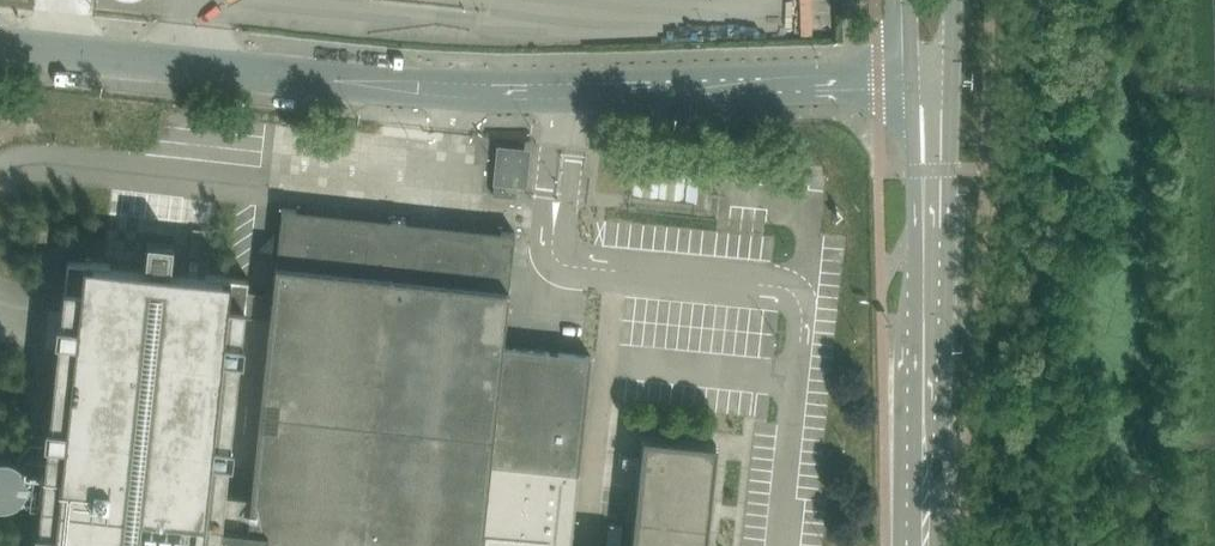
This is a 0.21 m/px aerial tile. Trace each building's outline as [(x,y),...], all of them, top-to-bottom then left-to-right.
[(718,146),(717,159),(734,160),(735,147),(718,146)] [(522,175),(524,155),(504,153),(502,173),(505,173),(504,177),(496,176),(494,195),(516,197),(519,175),(522,175)] [(684,195),(685,159),(635,157),(633,193),(684,195)] [(592,356),(504,346),(510,289),(277,264),(273,294),(247,291),(249,278),(231,276),(209,274),(172,270),(174,242),(148,240),(145,267),(105,263),(68,259),(62,311),(53,401),(49,439),(38,545),(572,545),(592,356)] [(717,444),(644,437),(633,545),(707,545),(717,444)] [(0,458),(0,492),(12,492),(12,459),(0,458)]
